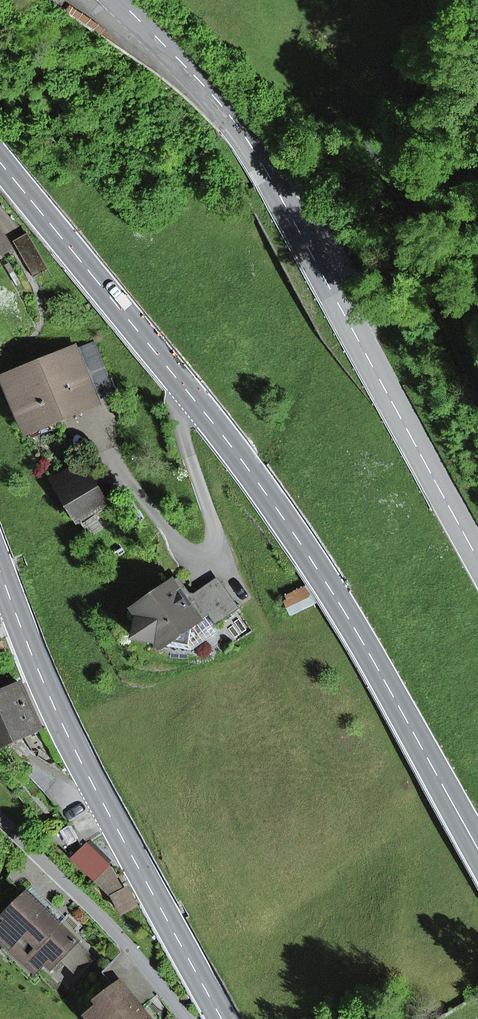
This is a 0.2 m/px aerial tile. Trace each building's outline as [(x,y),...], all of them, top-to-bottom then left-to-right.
[(0,234),(0,254),(9,249),(0,234)] [(34,277),(48,269),(30,236),(15,245),(34,277)] [(93,398),(113,390),(94,343),(14,376),(35,427),(48,421),(63,415),(81,408),(95,402),(93,398)] [(48,421),(35,427),(14,376),(6,379),(31,438),(52,430),(48,421)] [(63,415),(64,419),(83,411),(81,408),(63,415)] [(78,521),(107,503),(81,461),(52,479),(78,521)] [(173,581),(190,606),(221,583),(217,577),(192,595),(179,577),(173,581)] [(208,614),(216,624),(239,608),(221,583),(190,606),(173,581),(134,609),(138,615),(134,638),(157,642),(161,648),(164,645),(208,614)] [(313,602),(307,591),(288,601),(294,612),(313,602)] [(221,630),(216,624),(208,614),(164,645),(192,650),(221,630)] [(16,739),(41,728),(21,684),(11,689),(7,679),(0,683),(0,691),(1,693),(0,694),(0,702),(16,739)] [(16,739),(0,702),(0,746),(16,739)] [(90,841),(86,845),(106,865),(110,861),(90,841)] [(106,865),(86,845),(73,858),(95,879),(108,866),(106,865)] [(95,879),(113,896),(122,891),(108,866),(95,879)] [(113,896),(122,914),(136,906),(126,889),(122,891),(113,896)] [(96,958),(60,924),(53,917),(27,892),(4,916),(8,920),(0,927),(0,937),(11,948),(16,943),(30,957),(35,952),(46,962),(52,968),(64,956),(73,947),(90,964),(96,958)] [(60,924),(66,919),(58,912),(53,917),(60,924)] [(36,972),(46,962),(35,952),(30,957),(16,943),(11,948),(36,972)] [(64,956),(82,973),(90,964),(73,947),(64,956)] [(141,1007),(138,1010),(119,987),(122,984),(117,977),(107,986),(110,990),(97,1000),(101,1004),(87,1015),(90,1018),(150,1018),(141,1007)] [(138,1010),(141,1007),(122,984),(119,987),(138,1010)]
